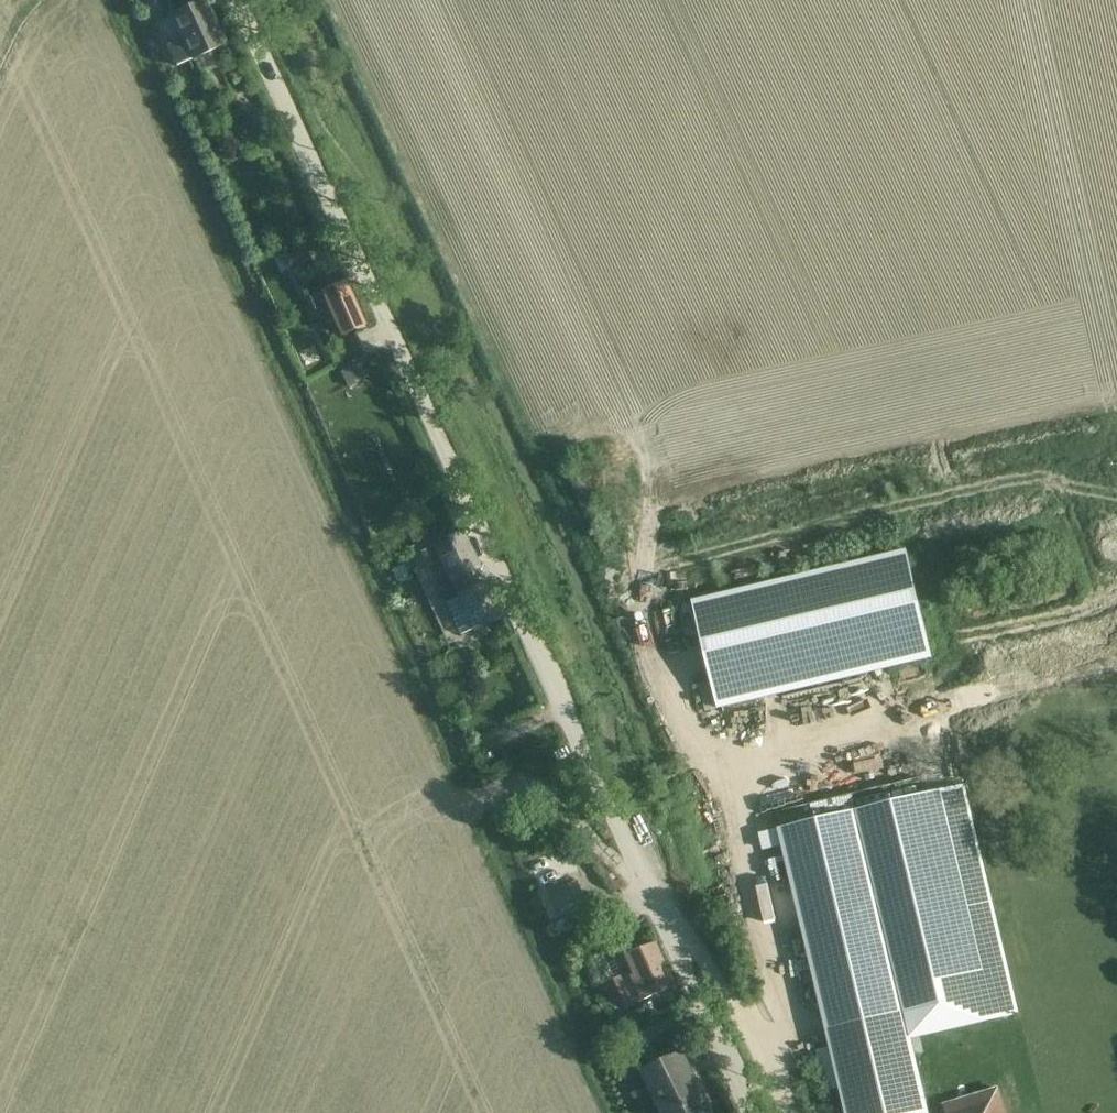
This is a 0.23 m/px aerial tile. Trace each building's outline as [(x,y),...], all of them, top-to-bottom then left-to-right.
[(201,1),(156,22),(176,66),(225,44),(216,23),(212,25),(201,1)] [(257,122),(255,126),(260,135),(259,136),(263,144),(274,139),(270,130),(268,131),(264,121),(261,121),(257,122)] [(302,246),(286,254),(295,274),(311,266),(302,246)] [(343,334),(357,327),(365,323),(345,284),(338,287),(336,282),(325,287),(327,291),(323,293),(343,334)] [(360,363),(340,372),(347,386),(367,377),(360,363)] [(462,531),(422,551),(429,566),(440,561),(451,581),(479,567),(462,531)] [(885,666),(931,655),(906,548),(692,599),(703,645),(718,706),(885,666)] [(404,564),(391,570),(397,584),(410,578),(404,564)] [(459,634),(500,616),(486,584),(445,602),(459,634)] [(760,834),(764,850),(783,846),(831,1048),(814,1052),(824,1093),(840,1089),(846,1112),(930,1112),(912,1040),(1019,1014),(965,785),(961,786),(760,834)] [(576,880),(550,893),(562,917),(588,905),(576,880)] [(626,1008),(643,1001),(675,987),(656,943),(626,957),(634,975),(615,983),(626,1008)] [(642,1073),(661,1112),(706,1112),(704,1108),(706,1107),(681,1054),(642,1073)] [(1000,1088),(943,1102),(945,1112),(1006,1112),(1000,1088)]
